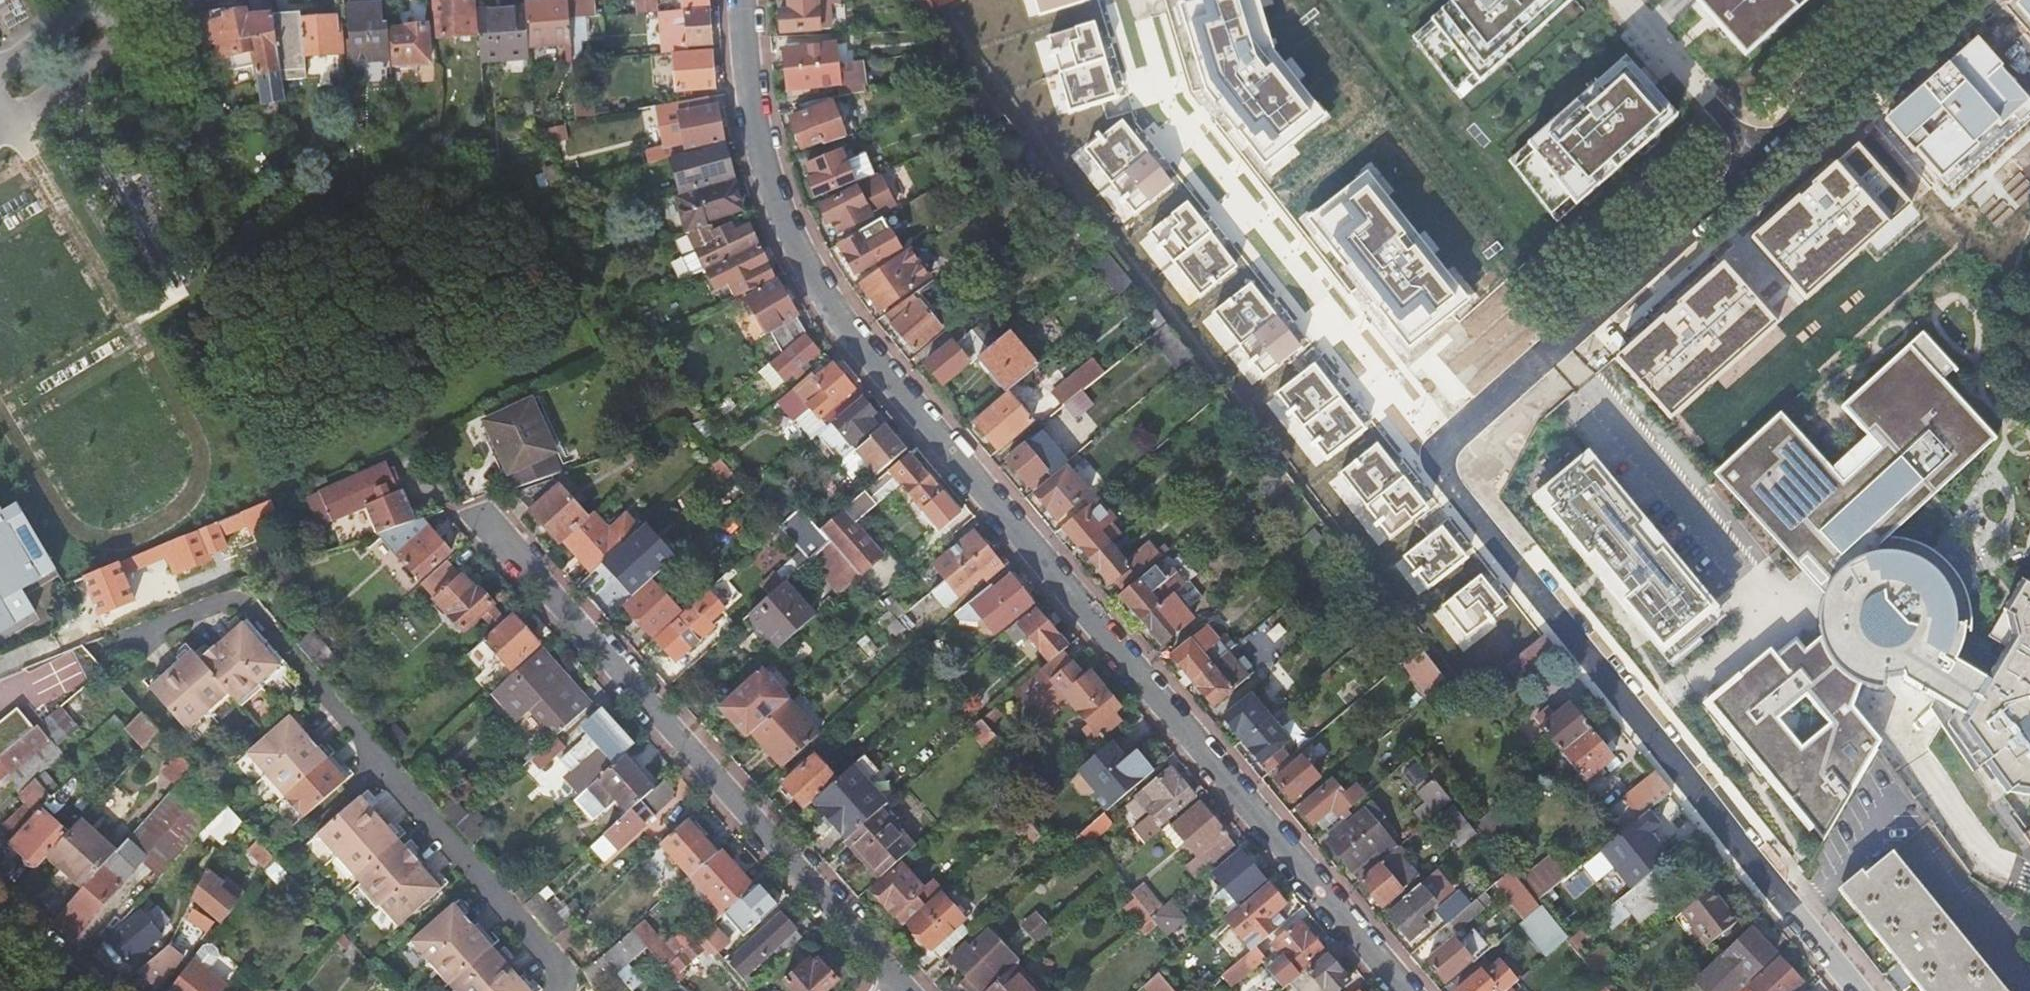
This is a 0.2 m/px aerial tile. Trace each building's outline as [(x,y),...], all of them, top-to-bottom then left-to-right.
[(437,36),(474,33),(472,0),(435,0),(437,36)] [(525,7),(528,45),(569,42),(568,18),(566,0),(545,0),(525,1),(525,7)] [(568,18),(591,16),(590,0),(566,0),(568,18)] [(635,13),(655,12),(654,0),(634,0),(635,13)] [(789,13),(779,13),(780,34),(819,31),(817,0),(788,0),(789,13)] [(932,10),(950,0),(930,0),(932,10)] [(1040,14),(1087,0),(1036,0),(1040,14)] [(1180,5),(1205,91),(1265,165),(1325,117),(1274,53),(1258,0),(1199,0),(1180,5)] [(1575,0),(1449,0),(1411,33),(1464,95),(1575,0)] [(1710,16),(1748,53),(1808,0),(1697,0),(1710,16)] [(2018,5),(2029,18),(2029,0),(2024,0),(2018,5)] [(366,6),(347,7),(349,42),(367,41),(368,46),(384,45),(383,11),(366,11),(366,6)] [(477,10),(480,57),(528,54),(528,45),(525,7),(477,10)] [(246,17),(245,11),(225,15),(226,19),(213,22),(221,57),(232,54),(235,68),(254,65),(253,49),(250,38),(246,17)] [(254,65),(261,104),(285,100),(282,79),(272,16),(247,17),(246,11),(245,11),(246,17),(250,38),(253,49),(254,65)] [(708,12),(684,14),(687,45),(710,44),(708,12)] [(272,16),(282,79),(306,77),(304,56),(342,53),(341,23),(335,23),(335,16),(294,19),(294,14),(272,16)] [(1095,24),(1051,36),(1072,111),(1116,98),(1095,24)] [(407,29),(391,30),(394,65),(429,63),(426,25),(407,26),(407,29)] [(2029,99),(1976,40),(1887,121),(1940,180),(2029,99)] [(783,52),(785,72),(848,64),(847,55),(836,56),(835,46),(783,52)] [(344,74),(342,53),(304,56),(306,77),(344,74)] [(1680,115),(1625,53),(1507,157),(1562,219),(1680,115)] [(711,54),(673,57),(676,92),(714,89),(711,54)] [(372,82),(391,81),(390,63),(371,65),(372,82)] [(856,82),(854,64),(848,64),(785,72),(788,92),(837,86),(838,97),(864,92),(862,81),(856,82)] [(975,79),(968,71),(959,73),(962,83),(975,79)] [(704,97),(675,103),(684,149),(723,141),(716,106),(706,108),(704,97)] [(845,138),(830,98),(811,102),(799,105),(802,115),(792,118),(801,150),(822,142),(823,146),(845,138)] [(1172,187),(1122,122),(1085,151),(1135,216),(1172,187)] [(1912,207),(1858,146),(1752,241),(1806,301),(1912,207)] [(708,159),(717,157),(715,150),(687,158),(695,187),(732,177),(727,159),(719,161),(709,164),(708,159)] [(809,173),(805,176),(814,198),(853,182),(840,152),(806,166),(809,173)] [(245,160),(239,162),(245,185),(251,183),(245,160)] [(1469,300),(1368,173),(1309,220),(1409,347),(1469,300)] [(879,175),(819,207),(827,224),(832,221),(839,234),(872,216),(894,204),(879,175)] [(696,189),(671,196),(684,233),(685,233),(706,226),(705,222),(725,216),(722,205),(739,199),(733,182),(697,193),(696,189)] [(1237,268),(1188,204),(1152,232),(1201,295),(1237,268)] [(882,217),(859,231),(859,233),(838,246),(854,274),(877,261),(873,256),(879,252),(876,247),(873,246),(892,234),(882,217)] [(680,257),(689,276),(705,268),(722,260),(721,258),(755,241),(747,225),(732,232),(728,224),(711,232),(708,225),(706,226),(685,233),(693,251),(680,257)] [(735,297),(758,285),(751,271),(766,263),(758,247),(726,262),(725,260),(724,261),(723,260),(722,260),(705,268),(715,287),(727,281),(735,297)] [(889,263),(860,284),(880,313),(909,291),(928,277),(908,250),(906,251),(889,263)] [(1109,250),(1094,263),(1118,292),(1133,279),(1109,250)] [(1777,325),(1723,265),(1619,356),(1673,416),(1777,325)] [(769,329),(781,352),(804,334),(793,315),(795,314),(777,281),(746,298),(765,331),(769,329)] [(1300,349),(1251,286),(1215,314),(1264,376),(1300,349)] [(940,329),(912,294),(883,315),(912,351),(940,329)] [(956,307),(942,317),(948,324),(961,314),(956,307)] [(961,317),(948,327),(956,336),(968,326),(961,317)] [(1192,356),(1166,322),(1150,335),(1177,369),(1192,356)] [(967,362),(969,364),(977,358),(986,350),(970,330),(953,345),(950,341),(923,364),(940,384),(967,362)] [(1027,356),(1007,332),(986,350),(977,358),(1005,392),(1036,367),(1028,358),(1029,357),(1028,355),(1027,356)] [(769,363),(747,382),(757,394),(768,385),(764,381),(776,371),(784,380),(795,370),(800,376),(808,369),(803,363),(809,359),(817,352),(804,337),(771,365),(769,363)] [(1784,419),(1721,478),(1821,594),(1993,444),(1909,352),(1844,414),(1868,439),(1828,473),(1784,419)] [(813,364),(809,359),(803,363),(808,369),(813,364)] [(820,365),(805,378),(810,384),(816,379),(825,390),(808,404),(819,418),(854,389),(854,388),(833,363),(825,370),(820,365)] [(1364,431),(1314,366),(1278,393),(1327,458),(1364,431)] [(1051,393),(1062,405),(1080,388),(1070,377),(1051,393)] [(860,396),(854,389),(819,418),(826,426),(832,421),(860,396)] [(1007,395),(973,424),(996,451),(1030,421),(1007,395)] [(826,426),(820,431),(824,437),(837,427),(852,445),(867,432),(862,424),(875,413),(864,399),(834,423),(832,421),(826,426)] [(515,489),(560,473),(527,401),(484,421),(515,489)] [(884,423),(870,435),(871,436),(856,450),(874,473),(904,448),(884,423)] [(1039,485),(1052,474),(1042,460),(1044,457),(1040,453),(1049,445),(1040,433),(1005,461),(1026,485),(1035,478),(1039,485)] [(1377,446),(1341,474),(1390,536),(1426,509),(1377,446)] [(958,512),(909,453),(871,485),(876,491),(895,476),(939,528),(958,512)] [(1718,618),(1586,458),(1533,502),(1665,661),(1718,618)] [(735,478),(719,459),(710,467),(725,486),(735,478)] [(377,534),(415,522),(402,488),(398,490),(386,463),(307,497),(320,525),(366,506),(377,534)] [(1064,468),(1033,494),(1055,520),(1086,494),(1064,468)] [(515,494),(558,542),(561,539),(585,517),(553,480),(515,494)] [(861,518),(879,501),(867,488),(849,505),(861,518)] [(1088,560),(1107,544),(1098,533),(1112,520),(1095,498),(1053,533),(1063,544),(1070,538),(1088,560)] [(281,521),(272,499),(242,512),(247,524),(250,532),(251,534),(281,521)] [(17,506),(1,515),(0,513),(0,635),(14,627),(34,616),(22,596),(41,585),(57,576),(17,506)] [(819,529),(829,542),(859,576),(881,555),(843,509),(819,529)] [(609,530),(592,511),(585,517),(561,539),(592,573),(640,530),(627,514),(609,530)] [(221,536),(247,524),(242,512),(217,525),(221,536)] [(449,551),(422,519),(415,522),(377,534),(419,579),(449,551)] [(217,525),(198,532),(207,556),(226,549),(221,536),(217,525)] [(1466,559),(1442,528),(1404,557),(1428,588),(1466,559)] [(946,579),(986,545),(972,530),(933,563),(946,579)] [(198,532),(176,541),(187,568),(209,560),(207,556),(198,532)] [(187,568),(176,541),(119,564),(123,574),(168,557),(174,573),(187,568)] [(829,542),(816,553),(845,588),(859,576),(829,542)] [(1120,588),(1157,557),(1146,544),(1123,563),(1107,544),(1088,560),(1109,585),(1114,581),(1120,588)] [(946,579),(931,592),(943,607),(985,571),(988,575),(1001,564),(986,545),(946,579)] [(1923,572),(1906,564),(1883,560),(1868,562),(1847,572),(1827,594),(1819,624),(1822,647),(1831,665),(1848,681),(1859,688),(1882,693),(1898,691),(1909,687),(1920,683),(1936,669),(1941,661),(1947,649),(1951,630),(1948,607),(1939,588),(1923,572)] [(480,614),(494,630),(505,620),(491,604),(492,604),(478,589),(475,592),(460,575),(460,576),(446,561),(423,581),(436,596),(434,599),(462,630),(480,614)] [(123,574),(119,564),(75,582),(77,591),(89,586),(103,616),(135,602),(130,590),(123,574)] [(612,568),(597,581),(606,592),(603,596),(615,610),(640,587),(628,573),(622,579),(612,568)] [(1140,621),(1158,605),(1150,595),(1165,582),(1154,569),(1120,597),(1140,621)] [(992,590),(988,585),(954,614),(957,618),(977,618),(980,615),(992,631),(1012,616),(1030,602),(1011,576),(992,590)] [(1480,578),(1443,607),(1466,638),(1504,609),(1480,578)] [(1190,580),(1179,590),(1192,604),(1203,594),(1190,580)] [(1960,724),(1988,761),(1991,759),(2001,771),(1994,777),(1995,778),(2007,794),(2009,792),(2029,796),(2029,580),(2024,582),(2021,580),(2008,603),(2005,601),(2003,605),(2006,606),(2003,611),(2006,613),(2012,637),(2006,647),(1984,684),(1964,718),(1960,724)] [(652,583),(626,607),(652,636),(678,613),(672,605),(675,602),(661,586),(657,589),(652,583)] [(750,614),(779,647),(814,615),(785,583),(750,614)] [(1192,620),(1170,595),(1158,605),(1140,621),(1161,645),(1192,620)] [(709,603),(702,596),(655,638),(675,661),(712,628),(697,611),(700,608),(702,610),(709,603)] [(1017,621),(1005,632),(1015,644),(1026,635),(1049,662),(1063,650),(1067,646),(1036,610),(1019,624),(1017,621)] [(1988,637),(2006,647),(2012,637),(2006,613),(2003,611),(1988,637)] [(512,615),(484,640),(510,668),(537,644),(512,615)] [(228,629),(231,633),(232,632),(239,626),(236,622),(228,629)] [(231,633),(221,642),(262,689),(263,681),(276,670),(284,670),(243,623),(239,626),(232,632),(231,633)] [(1221,657),(1227,653),(1205,627),(1171,656),(1192,681),(1221,657)] [(1561,648),(1548,632),(1505,665),(1518,681),(1561,648)] [(262,689),(221,642),(212,650),(211,651),(204,657),(200,660),(232,697),(241,707),(242,699),(254,688),(262,689)] [(1804,657),(1796,645),(1776,663),(1768,653),(1708,709),(1820,842),(1879,747),(1852,709),(1859,688),(1848,681),(1831,665),(1822,647),(1804,657)] [(211,651),(212,650),(209,646),(201,653),(204,657),(211,651)] [(224,697),(232,697),(200,660),(191,650),(187,653),(181,659),(179,660),(170,668),(211,715),(213,707),(224,697)] [(181,659),(187,653),(184,650),(176,657),(179,660),(181,659)] [(1063,650),(1049,662),(1044,667),(1055,680),(1074,663),(1063,650)] [(533,656),(484,700),(512,732),(526,719),(527,721),(563,689),(533,656)] [(1242,682),(1221,657),(1192,681),(1213,706),(1242,682)] [(1984,684),(1941,661),(1936,669),(1920,683),(1909,687),(1954,713),(1964,718),(1984,684)] [(203,715),(211,715),(170,668),(161,677),(159,678),(153,683),(149,687),(190,734),(191,726),(203,715)] [(786,701),(760,672),(726,703),(735,714),(730,720),(746,737),(751,732),(786,701)] [(159,678),(161,677),(158,673),(150,680),(153,683),(159,678)] [(1089,673),(1064,695),(1089,725),(1084,729),(1090,737),(1096,733),(1099,737),(1118,720),(1112,713),(1118,707),(1089,673)] [(241,707),(262,689),(254,688),(242,699),(241,707)] [(563,689),(527,721),(548,743),(556,735),(582,711),(563,689)] [(1241,741),(1268,718),(1283,705),(1280,701),(1271,707),(1262,695),(1254,702),(1249,696),(1223,718),(1241,741)] [(786,701),(751,732),(782,767),(817,736),(786,701)] [(67,705),(47,717),(59,738),(79,727),(67,705)] [(1536,722),(1561,753),(1589,731),(1568,705),(1555,715),(1551,710),(1536,722)] [(995,707),(981,720),(987,726),(1001,714),(995,707)] [(35,726),(20,708),(0,723),(0,754),(35,726)] [(634,745),(601,708),(584,723),(592,732),(560,760),(572,773),(565,778),(580,795),(622,757),(621,756),(634,745)] [(1964,718),(1954,713),(1947,725),(1979,768),(1981,767),(1988,761),(1960,724),(1964,718)] [(290,715),(246,752),(303,818),(346,781),(290,715)] [(1312,717),(1294,733),(1302,742),(1321,727),(1312,717)] [(1268,774),(1287,758),(1279,747),(1286,741),(1268,718),(1241,741),(1268,774)] [(987,726),(981,720),(970,730),(982,745),(991,738),(994,742),(998,739),(987,726)] [(35,726),(0,754),(0,768),(5,774),(19,789),(57,756),(35,726)] [(169,743),(159,731),(147,744),(158,755),(169,743)] [(1589,731),(1561,753),(1587,786),(1604,772),(1600,767),(1611,758),(1589,731)] [(565,747),(555,736),(548,743),(531,758),(541,769),(565,747)] [(1127,760),(1110,741),(1091,758),(1078,768),(1095,789),(1093,796),(1107,810),(1153,770),(1142,757),(1135,762),(1131,757),(1127,760)] [(1072,760),(1078,768),(1091,758),(1084,750),(1072,760)] [(1423,762),(1415,752),(1406,759),(1401,763),(1409,773),(1423,762)] [(811,802),(836,780),(814,755),(782,784),(804,809),(811,802)] [(73,777),(57,756),(19,789),(27,799),(1,824),(11,835),(42,806),(73,777)] [(192,768),(181,756),(164,774),(176,785),(192,768)] [(878,773),(863,756),(836,780),(811,802),(824,816),(833,827),(845,841),(879,811),(898,794),(878,773)] [(652,790),(622,757),(580,795),(574,801),(591,820),(615,799),(628,812),(652,790)] [(1301,758),(1274,780),(1291,800),(1317,778),(1301,758)] [(1991,759),(1988,761),(1981,767),(1991,781),(1995,778),(1994,777),(2001,771),(1991,759)] [(1437,764),(1429,770),(1434,776),(1439,782),(1446,776),(1437,764)] [(192,768),(176,785),(125,840),(143,857),(140,859),(151,869),(159,876),(175,858),(224,803),(192,768)] [(1142,845),(1168,822),(1165,819),(1193,795),(1171,769),(1136,798),(1148,813),(1129,829),(1142,845)] [(1602,815),(1619,834),(1652,807),(1664,797),(1671,791),(1655,772),(1602,815)] [(1361,781),(1355,785),(1363,795),(1376,784),(1373,779),(1364,786),(1361,781)] [(1439,811),(1451,801),(1433,779),(1418,791),(1426,801),(1414,810),(1425,823),(1433,816),(1439,811)] [(676,795),(664,781),(591,846),(604,860),(676,795)] [(1330,807),(1338,817),(1340,815),(1341,814),(1346,810),(1356,801),(1363,795),(1355,785),(1343,795),(1331,781),(1298,809),(1311,824),(1330,807)] [(449,791),(436,802),(445,812),(458,801),(449,791)] [(336,857),(379,819),(359,797),(317,835),(336,857)] [(1664,797),(1652,807),(1658,813),(1669,804),(1664,797)] [(1173,826),(1207,868),(1235,845),(1200,803),(1173,826)] [(1325,841),(1338,856),(1375,825),(1382,819),(1370,804),(1346,823),(1330,836),(1325,841)] [(1441,813),(1439,811),(1433,816),(1445,830),(1450,826),(1456,833),(1451,837),(1459,845),(1475,832),(1452,804),(1441,813)] [(51,816),(42,806),(9,842),(22,855),(22,861),(28,866),(33,865),(35,867),(44,857),(65,834),(49,819),(51,816)] [(1341,814),(1340,815),(1342,819),(1348,814),(1346,810),(1341,814)] [(481,821),(472,811),(465,817),(474,827),(481,821)] [(879,811),(845,841),(879,878),(912,848),(879,811)] [(1101,815),(1079,834),(1087,844),(1109,825),(1101,815)] [(1040,835),(1024,816),(1015,824),(1031,843),(1040,835)] [(455,826),(472,846),(482,836),(474,827),(465,817),(455,826)] [(115,851),(79,818),(65,834),(44,857),(80,889),(115,851)] [(397,840),(379,819),(336,857),(354,878),(397,840)] [(1346,823),(1342,819),(1327,831),(1330,836),(1346,823)] [(716,854),(684,821),(660,844),(691,877),(716,854)] [(1659,865),(1682,846),(1662,821),(1655,825),(1652,822),(1636,834),(1649,851),(1643,857),(1653,870),(1659,865)] [(1375,825),(1338,856),(1358,879),(1377,863),(1393,850),(1395,848),(1375,825)] [(80,889),(51,921),(69,938),(140,859),(143,857),(125,840),(115,851),(80,889)] [(263,870),(273,857),(256,840),(246,851),(263,870)] [(402,846),(397,840),(354,878),(359,883),(402,846)] [(421,867),(402,846),(359,883),(378,905),(421,867)] [(1377,863),(1358,879),(1381,907),(1400,891),(1416,877),(1393,850),(1377,863)] [(1240,851),(1213,873),(1236,900),(1262,878),(1240,851)] [(1527,871),(1545,893),(1569,874),(1551,852),(1527,871)] [(1893,852),(1842,894),(1855,910),(1921,990),(2006,990),(1893,852)] [(724,914),(752,888),(720,853),(691,879),(724,914)] [(276,883),(285,870),(273,857),(263,870),(276,883)] [(871,890),(902,925),(924,906),(915,896),(922,890),(899,864),(871,890)] [(1653,870),(1646,875),(1620,898),(1639,922),(1670,896),(1652,873),(1660,866),(1659,865),(1653,870)] [(206,866),(196,889),(192,899),(216,918),(221,922),(246,894),(206,866)] [(421,867),(378,905),(397,926),(440,889),(421,867)] [(1116,867),(1111,872),(1114,875),(1133,898),(1139,893),(1116,867)] [(1440,867),(1425,880),(1443,900),(1458,886),(1440,867)] [(141,880),(149,887),(151,885),(159,876),(151,869),(141,880)] [(1536,902),(1510,870),(1494,883),(1523,918),(1539,905),(1536,902)] [(761,920),(780,903),(760,881),(741,898),(724,914),(743,936),(761,920)] [(1238,902),(1222,916),(1249,950),(1253,947),(1283,921),(1275,911),(1280,906),(1284,903),(1268,884),(1240,908),(1238,905),(1239,904),(1238,902)] [(1418,884),(1400,899),(1402,903),(1386,917),(1407,942),(1427,925),(1420,916),(1434,903),(1418,884)] [(1498,895),(1491,886),(1463,910),(1449,922),(1456,931),(1498,895)] [(520,889),(514,894),(524,905),(530,900),(520,889)] [(1709,889),(1681,911),(1706,944),(1735,922),(1709,889)] [(530,900),(524,905),(527,908),(544,927),(551,936),(563,925),(536,894),(530,900)] [(940,959),(962,939),(952,929),(962,920),(940,895),(907,924),(939,960),(940,959)] [(1153,917),(1171,934),(1189,916),(1171,898),(1153,917)] [(1438,914),(1446,924),(1449,922),(1463,910),(1455,900),(1438,914)] [(458,990),(532,990),(455,903),(413,940),(458,990)] [(563,925),(551,936),(554,940),(566,929),(582,915),(571,904),(565,910),(571,917),(563,925)] [(1289,916),(1280,906),(1275,911),(1283,921),(1289,916)] [(1565,937),(1540,906),(1519,924),(1544,955),(1565,937)] [(798,930),(782,911),(725,961),(741,980),(747,987),(754,981),(748,974),(798,930)] [(138,912),(107,939),(126,962),(158,935),(138,912)] [(1021,926),(1025,930),(1040,917),(1036,912),(1021,926)] [(1037,944),(1053,930),(1040,917),(1025,930),(1037,944)] [(1154,923),(1149,917),(1139,927),(1144,932),(1154,923)] [(644,919),(632,930),(663,966),(676,955),(644,919)] [(1306,968),(1325,952),(1299,921),(1272,944),(1283,956),(1272,965),(1287,983),(1289,982),(1298,975),(1306,968)] [(722,950),(734,940),(718,923),(706,933),(722,950)] [(1696,982),(1705,990),(1729,990),(1770,947),(1750,928),(1696,982)] [(616,971),(645,946),(632,930),(602,956),(616,971)] [(1007,971),(1012,966),(1018,962),(988,930),(970,948),(966,944),(950,959),(966,976),(970,981),(963,986),(968,990),(982,990),(1005,969),(1007,971)] [(671,960),(663,966),(678,983),(685,976),(680,970),(693,959),(705,948),(712,955),(717,951),(701,932),(696,937),(683,948),(671,960)] [(1572,935),(1567,940),(1573,947),(1578,943),(1572,935)] [(1453,939),(1427,962),(1443,981),(1469,959),(1453,939)] [(202,946),(191,961),(205,972),(217,957),(217,955),(218,953),(218,951),(217,948),(217,947),(214,944),(212,944),(209,943),(207,943),(204,944),(202,946)] [(181,956),(169,945),(135,972),(155,988),(181,956)] [(1263,958),(1253,947),(1249,950),(1227,969),(1236,981),(1263,958)] [(1289,982),(1296,990),(1339,990),(1337,989),(1348,980),(1327,955),(1308,970),(1306,968),(1298,975),(1289,982)] [(602,956),(583,972),(593,989),(616,971),(602,956)] [(1800,982),(1780,959),(1750,986),(1748,984),(1740,990),(1791,990),(1800,982)] [(784,981),(793,990),(824,990),(835,981),(816,960),(812,964),(808,960),(784,981)] [(167,990),(218,990),(223,985),(205,972),(191,961),(167,990)] [(1158,974),(1173,990),(1194,990),(1170,962),(1158,974)] [(1514,982),(1498,962),(1484,975),(1480,971),(1457,990),(1504,990),(1507,988),(1514,982)] [(985,990),(1034,990),(1012,966),(1007,971),(985,990)] [(1158,974),(1144,987),(1148,990),(1173,990),(1158,974)] [(1606,987),(1609,990),(1621,990),(1613,981),(1606,987)]
